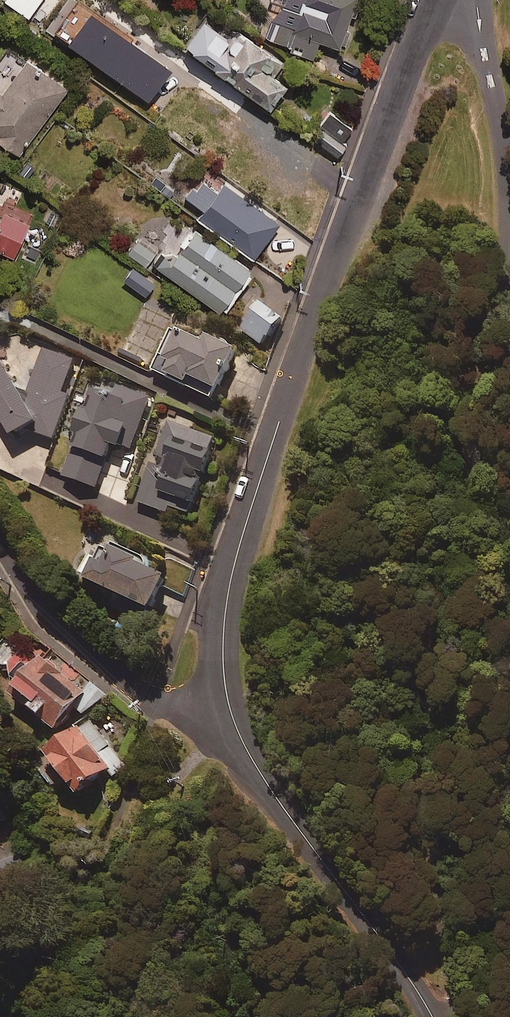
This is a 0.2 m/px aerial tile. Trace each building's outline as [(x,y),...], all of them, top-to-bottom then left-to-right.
[(262,9),(274,12),(268,35),(314,48),(318,36),(337,42),(350,0),(264,0),(262,9)] [(227,26),(206,10),(184,40),(266,101),(283,78),(274,72),(283,59),(231,20),(227,26)] [(23,52),(0,83),(0,138),(18,151),(67,84),(23,52)] [(342,138),(353,125),(332,108),(312,133),(337,152),(346,141),(342,138)] [(213,186),(199,174),(185,192),(200,205),(196,210),(252,253),(278,220),(220,176),(213,186)] [(0,219),(0,249),(13,254),(28,218),(5,208),(0,219)] [(253,265),(187,222),(169,248),(163,244),(153,261),(225,307),(253,265)] [(159,246),(141,233),(128,251),(146,263),(159,246)] [(153,278),(130,263),(122,275),(145,290),(153,278)] [(281,315),(257,299),(239,328),(262,343),(281,315)] [(175,323),(153,367),(183,383),(190,371),(217,384),(236,346),(206,331),(203,337),(175,323)] [(12,433),(37,419),(42,428),(35,431),(56,439),(72,395),(61,391),(74,358),(45,346),(34,375),(18,387),(0,356),(0,412),(12,433)] [(150,396),(116,384),(113,393),(91,386),(61,473),(96,485),(111,441),(132,448),(150,396)] [(217,438),(167,421),(140,503),(169,513),(171,507),(192,514),(217,438)] [(82,573),(118,591),(110,606),(134,618),(142,603),(150,607),(167,572),(110,544),(102,560),(91,555),(82,573)] [(87,685),(63,664),(60,668),(34,646),(26,656),(8,640),(0,650),(0,662),(8,668),(2,674),(13,683),(7,690),(52,727),(63,715),(70,721),(107,694),(91,680),(87,685)] [(112,781),(128,770),(90,720),(46,754),(79,796),(107,774),(112,781)]
